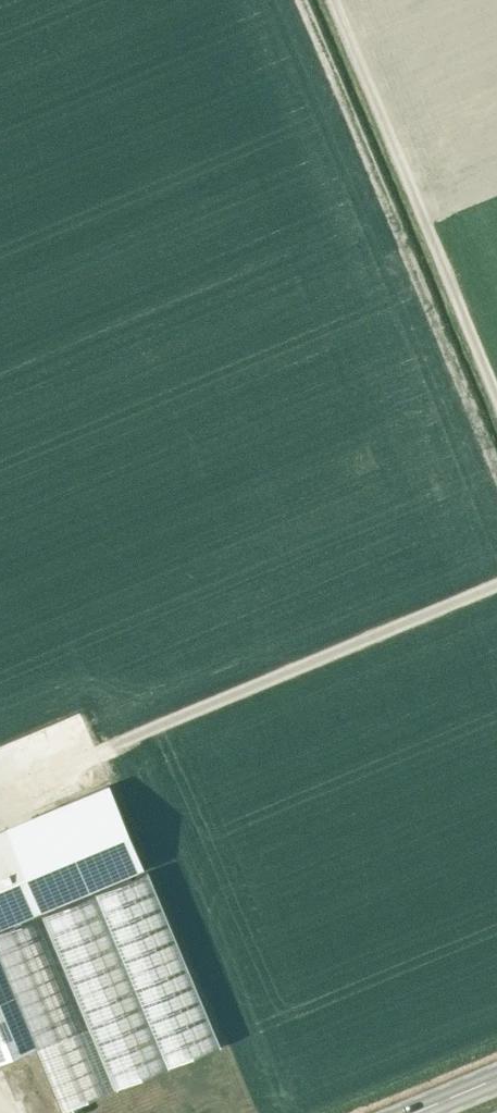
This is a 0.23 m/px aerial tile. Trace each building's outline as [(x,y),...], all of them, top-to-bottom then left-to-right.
[(147,863),(120,798),(13,842),(12,840),(0,845),(0,927),(147,863)] [(36,1047),(62,1110),(220,1045),(148,870),(0,932),(0,1062),(36,1047)]
